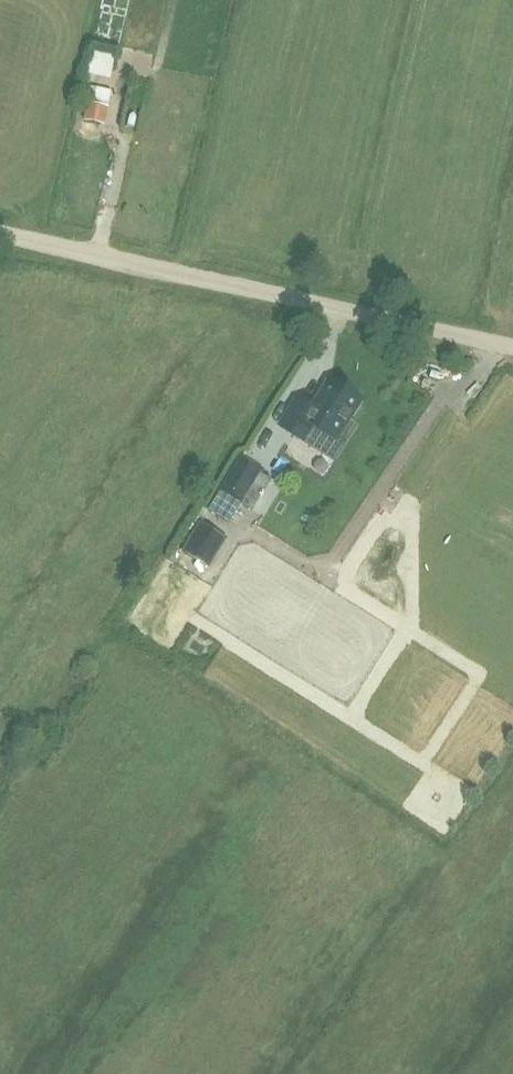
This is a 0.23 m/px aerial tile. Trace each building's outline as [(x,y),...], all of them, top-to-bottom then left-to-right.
[(111,81),(116,57),(94,52),(89,77),(111,81)] [(107,107),(109,97),(97,94),(95,105),(87,103),(83,121),(106,125),(109,108),(107,107)] [(423,366),(416,381),(435,389),(441,374),(423,366)] [(348,420),(360,401),(329,382),(311,410),(296,400),(281,425),(306,441),(317,425),(323,429),(318,437),(319,439),(327,444),(330,444),(334,436),(339,439),(350,421),(348,420)] [(241,503),(262,469),(242,457),(221,490),(223,492),(211,511),(226,519),(237,501),(241,503)] [(228,539),(201,522),(183,552),(209,568),(228,539)]
